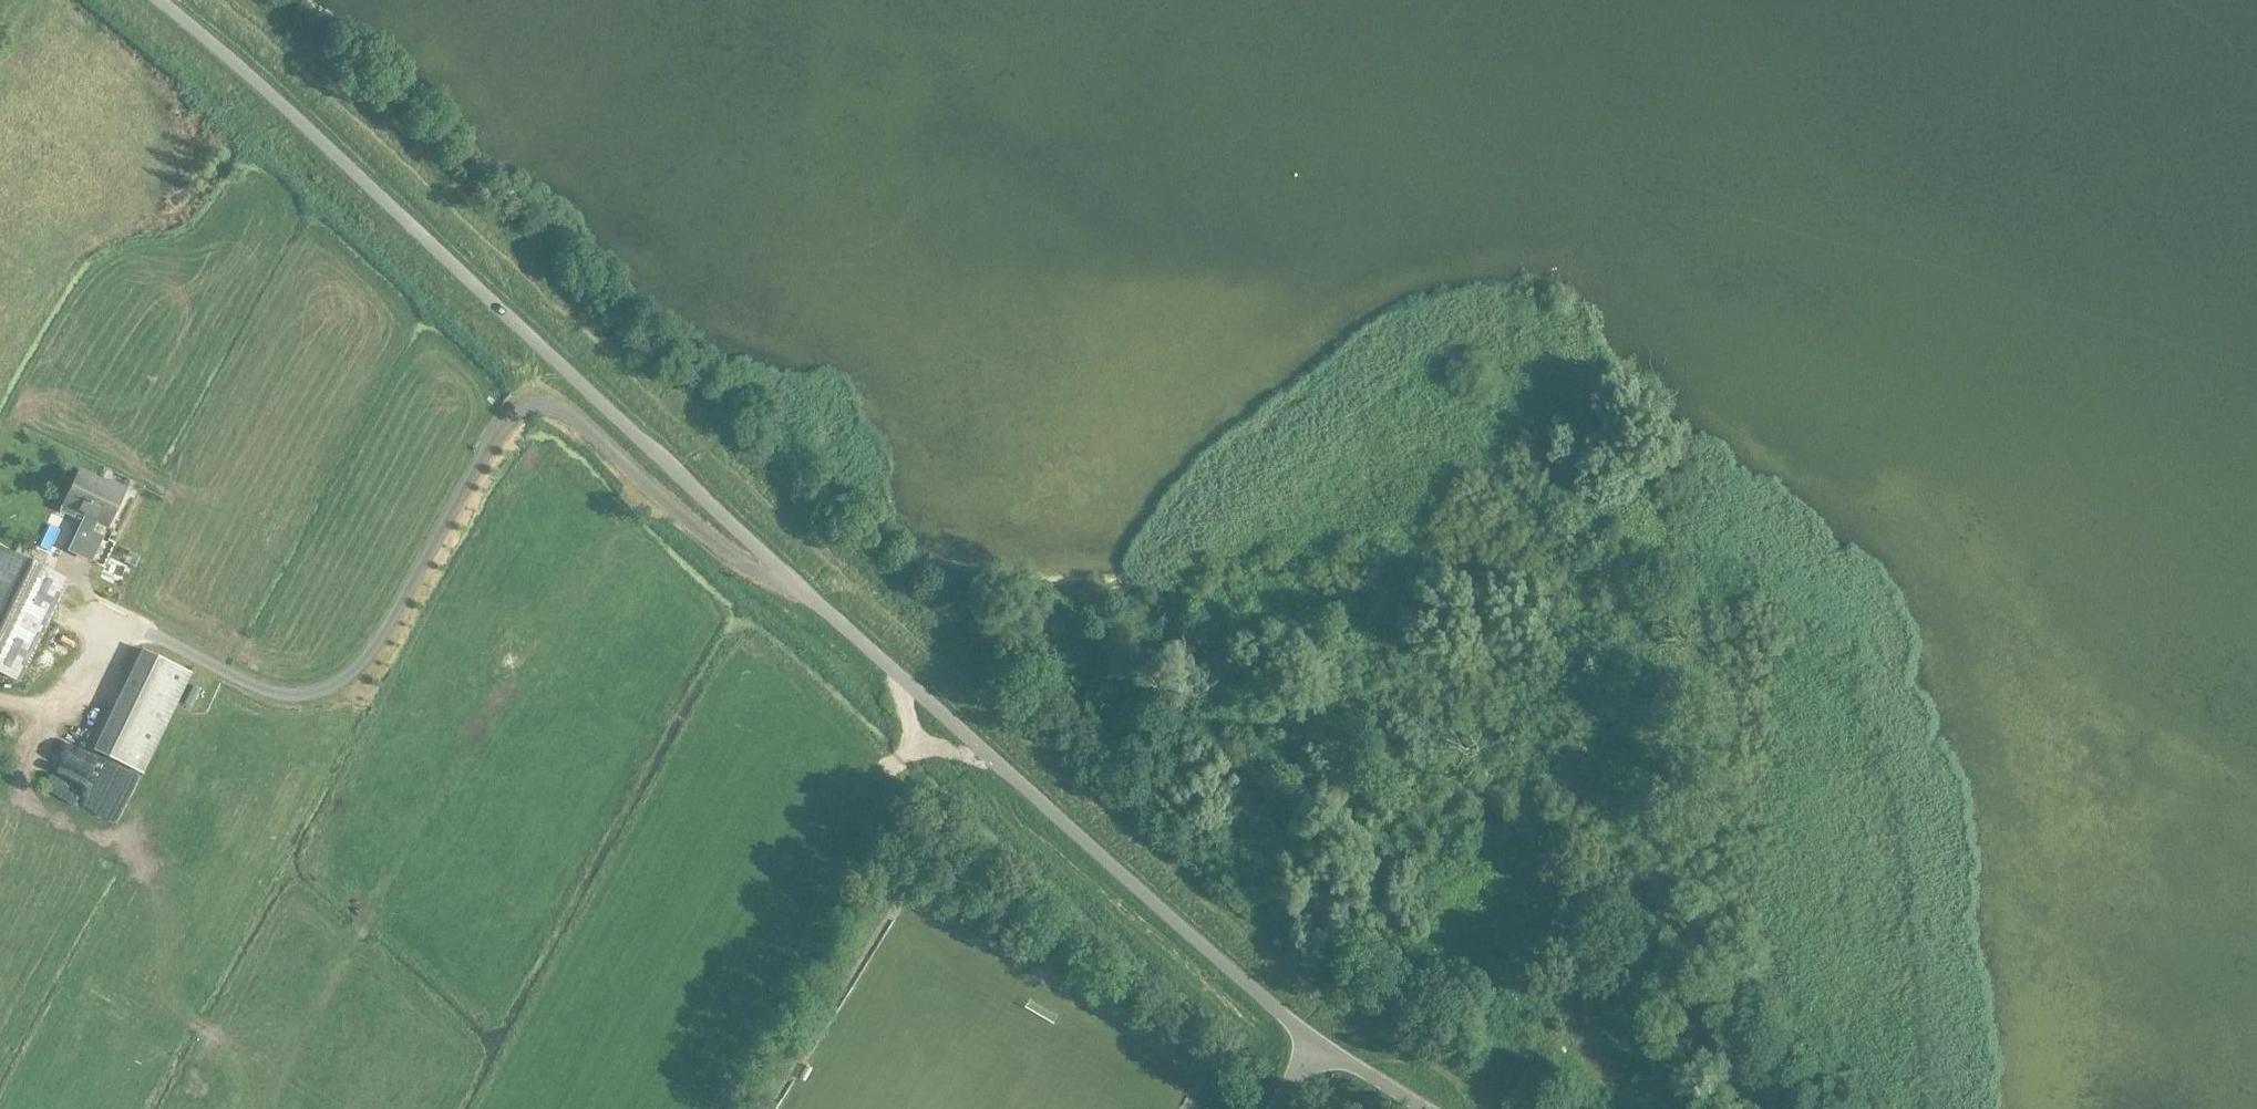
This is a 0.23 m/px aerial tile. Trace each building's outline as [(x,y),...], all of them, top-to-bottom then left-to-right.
[(106,484),(79,471),(60,511),(73,517),(76,511),(85,515),(75,537),(85,542),(96,520),(107,526),(124,489),(108,481),(106,484)] [(0,548),(0,673),(18,682),(67,581),(0,548)] [(86,746),(136,772),(187,674),(136,648),(86,746)] [(1222,1093),(1216,1089),(1213,1095),(1219,1098),(1222,1093)]
